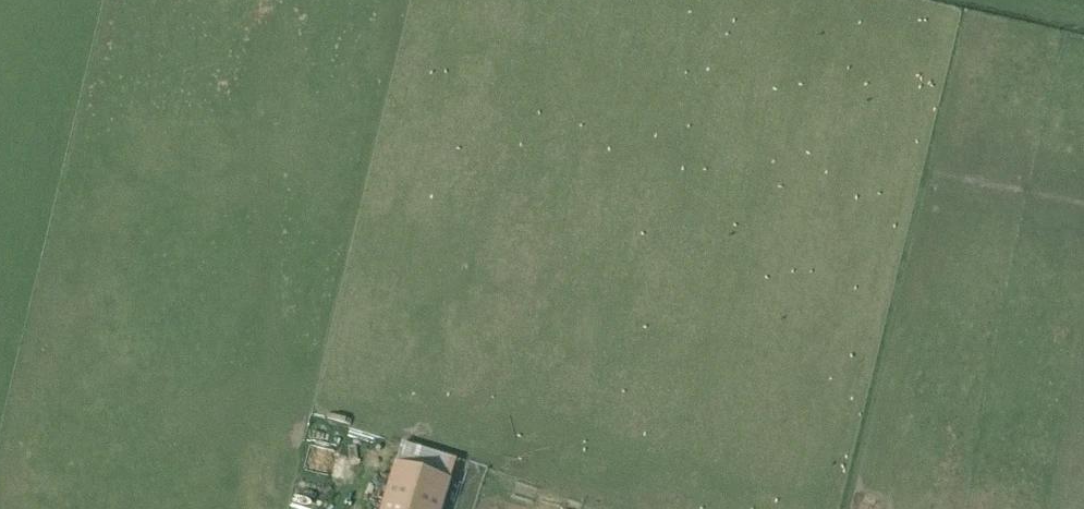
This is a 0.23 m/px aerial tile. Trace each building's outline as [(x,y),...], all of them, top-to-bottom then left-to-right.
[(396,464),(382,508),(442,508),(451,481),(450,481),(456,459),(403,443),(396,464)]
